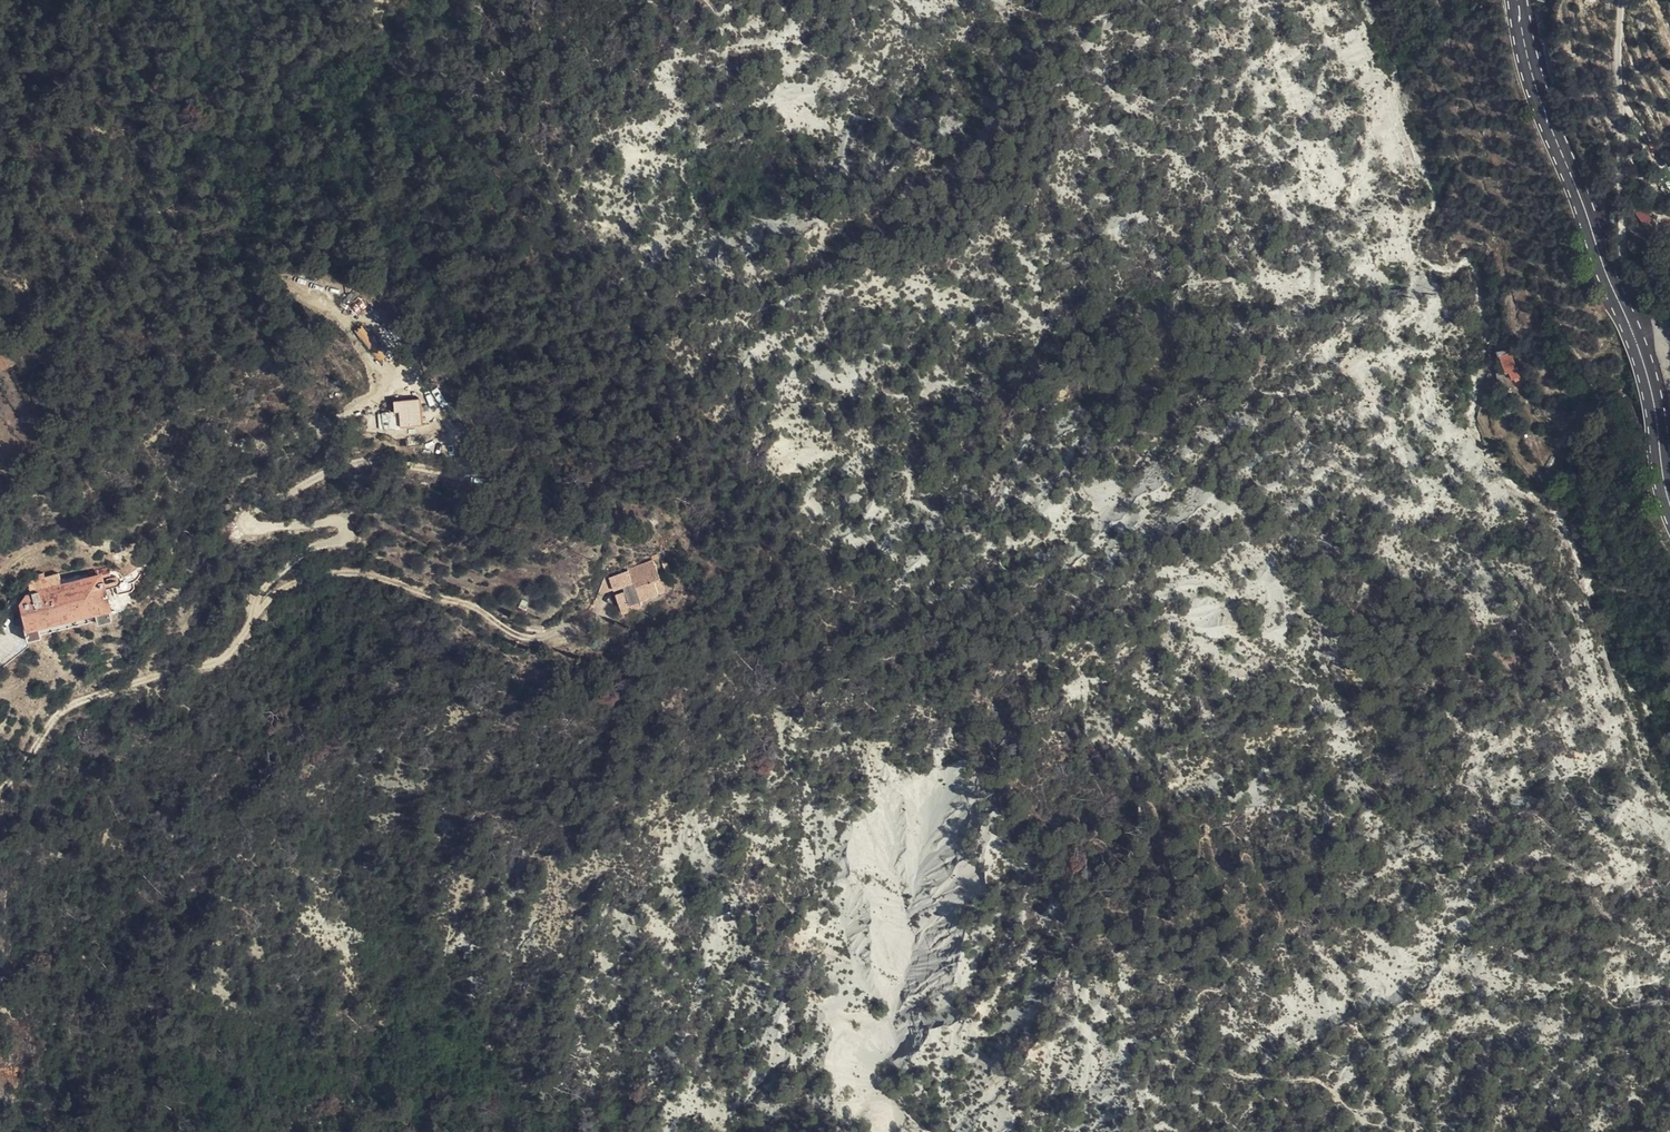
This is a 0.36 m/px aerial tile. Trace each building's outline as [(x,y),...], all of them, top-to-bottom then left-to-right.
[(0,339),(0,365),(3,371),(16,364),(3,338),(0,339)] [(1518,368),(1512,351),(1499,354),(1505,372),(1510,370),(1513,377),(1522,375),(1520,367),(1518,368)] [(1504,412),(1514,411),(1513,396),(1502,397),(1504,412)] [(395,412),(383,413),(385,428),(423,424),(421,408),(399,401),(394,402),(395,412)] [(121,551),(124,556),(129,554),(125,548),(121,551)] [(124,558),(124,556),(121,551),(118,551),(117,551),(115,552),(114,553),(113,555),(113,557),(114,558),(114,560),(115,561),(117,561),(118,562),(120,562),(121,561),(123,560),(123,559),(124,558)] [(640,600),(659,593),(654,581),(660,578),(654,560),(629,570),(629,572),(610,579),(613,588),(614,590),(624,586),(626,591),(615,595),(622,613),(642,605),(640,600)] [(95,614),(110,610),(101,578),(109,575),(108,569),(60,581),(58,574),(45,577),(44,574),(35,576),(36,580),(27,582),(31,594),(26,595),(22,601),(24,608),(29,626),(38,624),(94,610),(95,614)] [(598,594),(613,588),(610,579),(608,575),(604,578),(602,583),(598,594)] [(654,581),(659,593),(665,591),(660,578),(654,581)] [(29,626),(24,608),(19,610),(27,641),(41,637),(39,628),(38,624),(29,626)] [(39,628),(95,614),(94,610),(38,624),(39,628)] [(112,619),(110,610),(95,614),(97,623),(112,619)]
